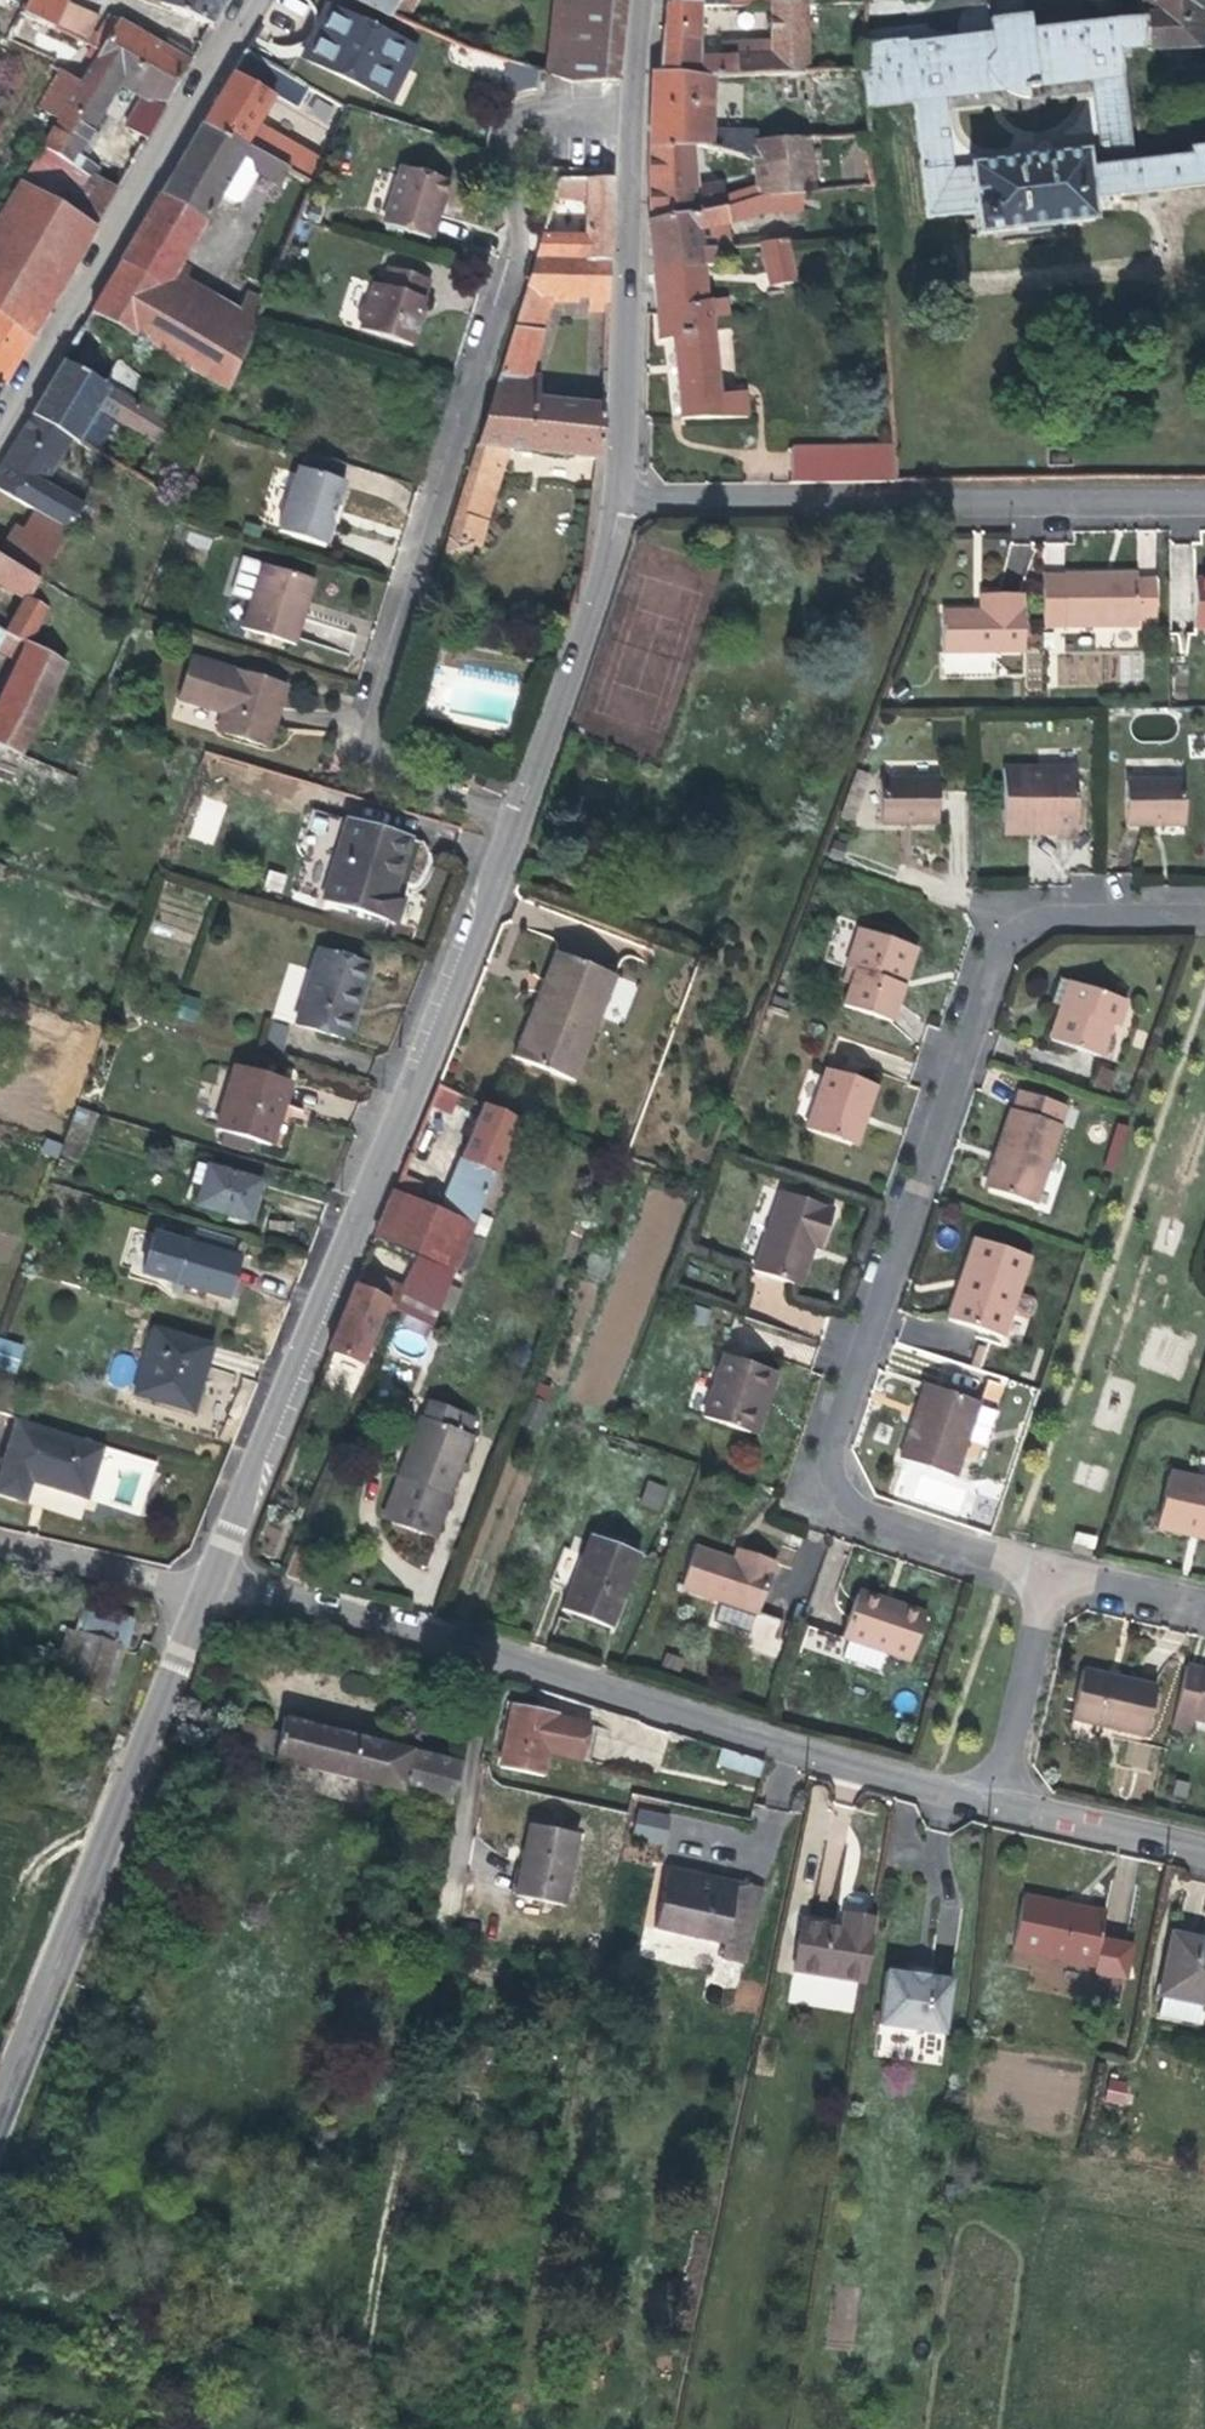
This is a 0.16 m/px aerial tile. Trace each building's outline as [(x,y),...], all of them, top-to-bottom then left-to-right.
[(65,3),(67,0),(26,0),(19,15),(52,31),(53,29),(65,3)] [(213,24),(227,0),(162,0),(160,4),(213,24)] [(390,18),(395,10),(400,0),(355,0),(390,18)] [(415,0),(400,0),(395,10),(406,16),(415,0)] [(626,0),(552,0),(546,76),(563,78),(566,40),(622,44),(626,0)] [(1119,50),(1147,48),(1147,50),(1204,46),(1204,27),(1202,27),(1200,0),(1141,0),(1143,18),(1121,19),(1124,39),(1118,40),(1119,50)] [(53,29),(85,44),(91,32),(100,18),(65,3),(53,29)] [(699,76),(698,57),(701,4),(664,4),(662,35),(660,71),(699,76)] [(770,4),(770,53),(770,74),(808,75),(808,4),(801,4),(779,4),(770,4)] [(301,60),(379,98),(392,67),(404,72),(414,49),(328,8),(317,30),(324,34),(317,44),(311,41),(301,60)] [(1019,242),(1050,238),(1049,226),(1092,221),(1090,199),(1204,186),(1204,146),(1188,148),(1189,155),(1133,162),(1119,50),(1118,40),(1124,39),(1121,19),(1030,29),(1028,15),(988,19),(990,34),(861,47),(866,108),(911,102),(925,218),(973,212),(976,235),(1017,230),(1019,242)] [(149,76),(138,96),(143,98),(164,110),(191,63),(112,18),(98,36),(91,32),(85,44),(149,76)] [(622,44),(566,40),(563,78),(618,82),(622,44)] [(118,85),(138,96),(149,76),(85,44),(81,53),(93,60),(80,82),(59,70),(35,108),(57,122),(41,148),(72,167),(118,85)] [(770,74),(770,53),(745,53),(744,47),(735,47),(735,56),(698,57),(699,76),(713,76),(770,74)] [(501,81),(532,90),(538,69),(506,60),(501,81)] [(392,67),(379,98),(391,104),(404,72),(392,67)] [(717,146),(718,132),(719,116),(712,116),(713,76),(699,76),(660,71),(657,72),(654,101),(650,104),(650,117),(648,149),(711,147),(717,146)] [(266,144),(249,135),(269,103),(273,96),(232,72),(201,124),(260,155),(266,144)] [(771,102),(810,102),(808,75),(770,74),(771,102)] [(946,97),(948,110),(995,104),(1016,111),(1030,109),(1048,98),(1097,92),(1095,80),(1029,87),(1030,98),(1016,95),(1007,90),(946,97)] [(126,127),(147,139),(164,110),(143,98),(126,127)] [(267,140),(283,112),(269,103),(249,135),(266,144),(260,155),(289,170),(292,172),(299,158),(267,140)] [(201,124),(148,216),(173,230),(181,217),(201,229),(221,197),(234,204),(242,202),(257,175),(281,186),(289,170),(260,155),(201,124)] [(764,132),(718,132),(717,146),(754,158),(755,164),(785,161),(783,139),(764,140),(764,132)] [(801,194),(814,193),(809,137),(783,139),(785,161),(755,164),(758,198),(789,195),(801,194)] [(648,182),(648,221),(724,208),(720,183),(695,185),(695,174),(720,171),(717,146),(711,147),(648,149),(648,182)] [(102,216),(76,201),(89,178),(72,167),(41,148),(19,186),(94,230),(102,216)] [(383,225),(430,239),(439,210),(448,183),(401,168),(383,225)] [(90,176),(89,178),(76,201),(102,216),(117,190),(90,176)] [(587,194),(586,236),(585,259),(610,260),(611,225),(613,177),(571,178),(571,192),(587,194)] [(554,190),(571,192),(571,178),(558,178),(554,190)] [(19,186),(0,219),(0,318),(31,338),(94,230),(19,186)] [(801,194),(789,195),(790,211),(802,210),(801,194)] [(789,195),(758,198),(761,213),(790,211),(789,195)] [(758,198),(728,206),(731,218),(726,219),(727,222),(761,213),(758,198)] [(728,206),(724,208),(648,221),(651,247),(654,272),(704,267),(713,267),(715,250),(732,248),(727,222),(726,219),(731,218),(728,206)] [(181,217),(173,230),(148,216),(135,237),(182,264),(201,229),(181,217)] [(535,256),(585,259),(586,236),(541,234),(535,256)] [(135,237),(120,262),(90,313),(227,392),(266,301),(248,293),(240,312),(234,325),(178,293),(183,283),(182,278),(181,277),(187,267),(182,264),(135,237)] [(786,240),(761,245),(770,288),(794,283),(786,240)] [(527,282),(552,298),(590,300),(589,314),(608,316),(609,290),(610,260),(585,259),(535,256),(527,282)] [(670,339),(712,332),(714,331),(713,319),(710,301),(710,300),(706,298),(704,267),(654,272),(657,321),(658,341),(670,339)] [(429,281),(389,268),(383,286),(375,283),(368,303),(361,307),(357,321),(360,329),(411,346),(420,318),(417,318),(421,304),(429,281)] [(240,312),(182,278),(183,283),(178,293),(234,325),(240,312)] [(552,298),(527,282),(498,376),(529,377),(530,375),(552,298)] [(726,299),(710,301),(713,319),(729,317),(726,299)] [(0,318),(0,386),(2,387),(31,338),(0,318)] [(719,394),(712,332),(670,339),(681,419),(746,418),(743,392),(719,394)] [(117,363),(104,385),(63,360),(31,414),(72,438),(98,454),(118,418),(160,443),(170,424),(133,402),(146,380),(117,363)] [(530,375),(529,377),(498,376),(493,392),(539,397),(541,376),(530,375)] [(486,414),(602,429),(605,405),(539,397),(493,392),(486,414)] [(0,466),(0,489),(33,509),(69,530),(84,506),(46,483),(72,438),(31,414),(0,466)] [(477,445),(510,449),(599,460),(602,429),(486,414),(477,445)] [(448,539),(472,545),(481,548),(510,449),(477,445),(448,539)] [(790,485),(893,482),(892,447),(789,450),(790,485)] [(308,452),(302,470),(340,481),(345,464),(308,452)] [(278,532),(324,547),(333,517),(344,483),(340,481),(302,470),(298,468),(278,532)] [(33,509),(23,528),(14,524),(0,545),(0,556),(40,580),(69,530),(33,509)] [(468,559),(472,545),(448,539),(443,554),(468,559)] [(25,598),(6,631),(7,632),(28,645),(48,609),(29,598),(40,580),(0,556),(0,583),(25,598)] [(314,581),(261,565),(242,629),(295,644),(304,612),(300,611),(301,607),(302,601),(309,598),(314,581)] [(1099,574),(1068,575),(1069,627),(1138,626),(1138,620),(1137,579),(1137,574),(1099,574)] [(1069,627),(1068,575),(1044,575),(1044,627),(1069,627)] [(1137,579),(1138,620),(1155,620),(1155,579),(1137,579)] [(1204,628),(1204,579),(1195,579),(1195,628),(1204,628)] [(942,652),(1024,651),(1024,611),(1021,611),(1021,595),(1002,595),(981,595),(982,612),(942,612),(942,652)] [(7,632),(0,644),(0,652),(21,664),(30,647),(28,645),(7,632)] [(30,647),(21,664),(0,708),(0,747),(20,755),(66,665),(30,647)] [(1142,682),(1143,653),(1118,652),(1117,681),(1142,682)] [(278,714),(287,687),(192,657),(179,700),(223,713),(217,731),(268,747),(278,714)] [(1093,686),(1094,660),(1058,659),(1058,685),(1093,686)] [(1003,768),(1003,827),(1035,827),(1035,833),(1045,833),(1055,833),(1055,837),(1076,837),(1076,768),(1003,768)] [(853,822),(870,779),(859,774),(842,818),(853,822)] [(504,784),(487,777),(482,789),(500,796),(504,784)] [(915,823),(939,823),(938,778),(880,778),(880,824),(915,823)] [(1156,825),(1184,825),(1184,780),(1125,781),(1126,826),(1156,825)] [(201,795),(188,837),(214,845),(227,803),(201,795)] [(402,899),(392,896),(397,879),(409,838),(347,819),(323,901),(395,923),(402,899)] [(908,945),(860,928),(842,981),(850,984),(843,1005),(891,1022),(904,985),(895,982),(908,945)] [(917,948),(908,945),(895,982),(904,985),(908,975),(917,948)] [(296,1024),(346,1039),(357,1004),(368,966),(319,950),(296,1024)] [(573,1081),(615,976),(555,952),(535,1002),(513,1057),(573,1081)] [(294,1002),(306,968),(290,963),(278,996),(294,1002)] [(1061,1007),(1070,981),(1061,978),(1052,1004),(1061,1007)] [(1070,981),(1061,1007),(1059,1013),(1050,1040),(1100,1057),(1111,1025),(1117,1027),(1127,1000),(1070,981)] [(196,1022),(201,999),(181,995),(176,1017),(196,1022)] [(264,1047),(282,1053),(289,1027),(271,1022),(264,1047)] [(279,1119),(289,1083),(236,1067),(216,1130),(223,1132),(252,1140),(270,1146),(279,1119)] [(1094,1087),(1107,1091),(1112,1072),(1099,1068),(1094,1087)] [(807,1129),(850,1144),(863,1107),(868,1108),(876,1086),(827,1069),(807,1129)] [(1020,1091),(1014,1110),(1059,1125),(1066,1107),(1020,1091)] [(96,1113),(76,1106),(63,1142),(83,1149),(96,1113)] [(460,1160),(495,1174),(518,1120),(483,1106),(471,1134),(460,1160)] [(863,1107),(850,1144),(855,1146),(866,1114),(868,1108),(863,1107)] [(1059,1125),(1014,1110),(1012,1110),(1005,1132),(997,1154),(1000,1155),(989,1188),(1034,1204),(1061,1126),(1059,1125)] [(1103,1169),(1111,1171),(1125,1127),(1117,1124),(1103,1169)] [(219,1145),(248,1154),(252,1140),(223,1132),(219,1145)] [(78,1161),(83,1149),(63,1142),(59,1154),(78,1161)] [(460,1160),(440,1210),(474,1224),(495,1174),(460,1160)] [(190,1183),(202,1187),(208,1167),(197,1163),(190,1183)] [(260,1182),(208,1167),(202,1187),(196,1204),(248,1220),(253,1203),(260,1182)] [(454,1272),(474,1224),(440,1210),(393,1191),(373,1239),(419,1258),(454,1272)] [(835,1209),(782,1191),(754,1270),(794,1284),(804,1252),(800,1251),(803,1243),(814,1247),(821,1249),(835,1209)] [(238,1259),(154,1235),(143,1273),(226,1297),(232,1277),(238,1259)] [(1011,1312),(1017,1294),(1030,1256),(975,1238),(962,1276),(961,1279),(969,1282),(956,1322),(1003,1337),(1011,1312)] [(814,1247),(803,1243),(800,1251),(804,1252),(794,1284),(801,1286),(813,1251),(814,1247)] [(408,1285),(397,1311),(432,1326),(454,1272),(419,1258),(408,1285)] [(387,1307),(397,1311),(408,1285),(362,1266),(346,1305),(328,1349),(363,1364),(387,1307)] [(956,1322),(969,1282),(961,1279),(947,1319),(956,1322)] [(1017,1294),(1011,1312),(1026,1317),(1032,1315),(1035,1304),(1032,1299),(1017,1294)] [(201,1379),(211,1346),(154,1329),(135,1392),(192,1410),(201,1379)] [(0,1345),(0,1372),(8,1375),(17,1350),(0,1345)] [(703,1417),(749,1433),(770,1371),(724,1355),(703,1417)] [(777,1373),(770,1371),(749,1433),(756,1435),(770,1394),(777,1373)] [(918,1407),(914,1417),(924,1420),(935,1388),(926,1385),(918,1407)] [(980,1403),(935,1388),(924,1420),(914,1417),(900,1459),(954,1477),(980,1403)] [(477,1419),(429,1401),(401,1474),(383,1520),(431,1538),(477,1419)] [(104,1447),(16,1419),(0,1469),(0,1495),(26,1503),(32,1482),(59,1491),(87,1500),(104,1447)] [(1204,1532),(1204,1480),(1169,1472),(1156,1528),(1183,1533),(1184,1527),(1204,1532)] [(646,1479),(639,1505),(662,1512),(669,1486),(646,1479)] [(1184,1527),(1183,1533),(1201,1538),(1204,1539),(1204,1532),(1184,1527)] [(1096,1538),(1075,1532),(1072,1543),(1093,1548),(1096,1538)] [(591,1536),(584,1555),(570,1590),(563,1609),(611,1628),(639,1554),(591,1536)] [(319,1555),(295,1546),(284,1575),(307,1584),(319,1555)] [(721,1602),(756,1614),(758,1614),(776,1562),(738,1549),(734,1560),(726,1557),(696,1547),(682,1588),(721,1602)] [(561,1587),(570,1590),(584,1555),(565,1548),(551,1583),(561,1587)] [(860,1590),(858,1594),(890,1605),(892,1601),(888,1599),(860,1590)] [(843,1638),(849,1640),(886,1653),(910,1661),(926,1612),(892,1601),(890,1605),(858,1594),(843,1638)] [(749,1634),(756,1614),(721,1602),(714,1622),(749,1634)] [(89,1610),(83,1608),(76,1633),(65,1630),(52,1672),(69,1677),(89,1610)] [(89,1610),(69,1677),(65,1693),(102,1704),(114,1663),(119,1647),(123,1648),(130,1621),(89,1610)] [(886,1653),(849,1640),(843,1659),(880,1671),(886,1653)] [(1193,1719),(1204,1669),(1187,1665),(1173,1728),(1190,1732),(1193,1719)] [(1193,1719),(1204,1722),(1204,1667),(1204,1669),(1193,1719)] [(1119,1678),(1083,1670),(1072,1719),(1146,1735),(1157,1686),(1119,1678)] [(543,1713),(511,1706),(498,1767),(545,1777),(550,1753),(580,1759),(587,1724),(557,1718),(557,1716),(543,1713)] [(285,1718),(281,1733),(274,1759),(454,1804),(464,1763),(329,1729),(285,1718)] [(274,1759),(281,1733),(230,1720),(224,1746),(274,1759)] [(1123,1763),(1146,1771),(1153,1749),(1131,1741),(1123,1763)] [(716,1764),(760,1778),(765,1760),(722,1746),(716,1764)] [(635,1808),(633,1839),(667,1842),(670,1811),(635,1808)] [(517,1896),(562,1905),(576,1834),(531,1824),(525,1856),(517,1896)] [(720,1881),(669,1869),(655,1928),(677,1933),(725,1944),(749,1949),(762,1890),(720,1881)] [(1096,1964),(1096,1960),(1100,1940),(1106,1914),(1075,1908),(1024,1898),(1014,1948),(1096,1964)] [(866,1981),(876,1919),(858,1916),(846,1914),(844,1929),(802,1922),(794,1970),(866,1981)] [(677,1933),(655,1928),(653,1941),(674,1946),(677,1933)] [(1162,1997),(1204,2005),(1203,2011),(1204,2011),(1204,1940),(1172,1933),(1159,1996),(1162,1997)] [(1131,1946),(1100,1940),(1096,1960),(1127,1966),(1131,1946)] [(722,1958),(746,1964),(749,1949),(725,1944),(722,1958)] [(924,1968),(909,1966),(907,1974),(930,1977),(931,1969),(924,1968)] [(952,1980),(930,1977),(907,1974),(886,1971),(878,2025),(944,2034),(952,1980)] [(1200,2026),(1203,2011),(1204,2005),(1162,1997),(1158,2017),(1200,2026)] [(1110,2076),(1103,2099),(1125,2106),(1132,2083),(1110,2076)] [(214,2381),(216,2374),(196,2370),(195,2376),(214,2381)]
